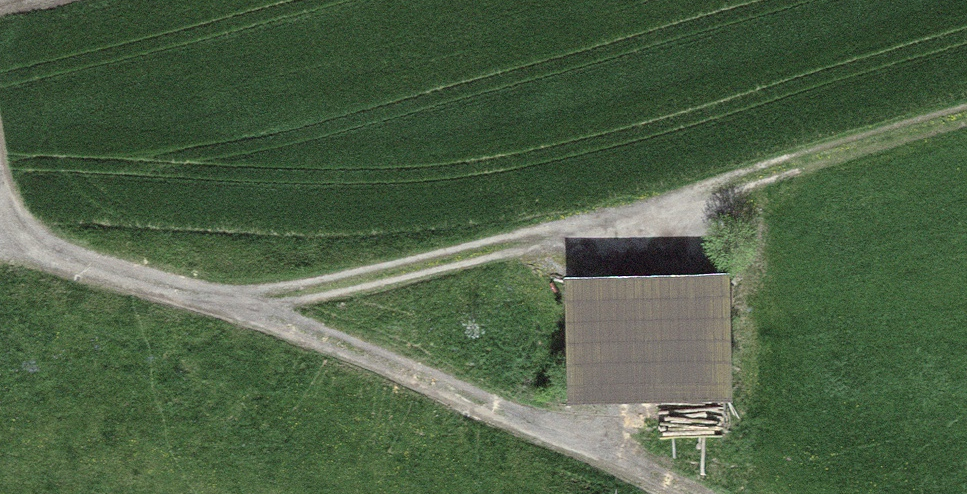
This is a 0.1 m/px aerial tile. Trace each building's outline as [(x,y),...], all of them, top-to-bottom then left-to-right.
[(717,292),(579,293),(579,372),(717,371),(717,292)]
